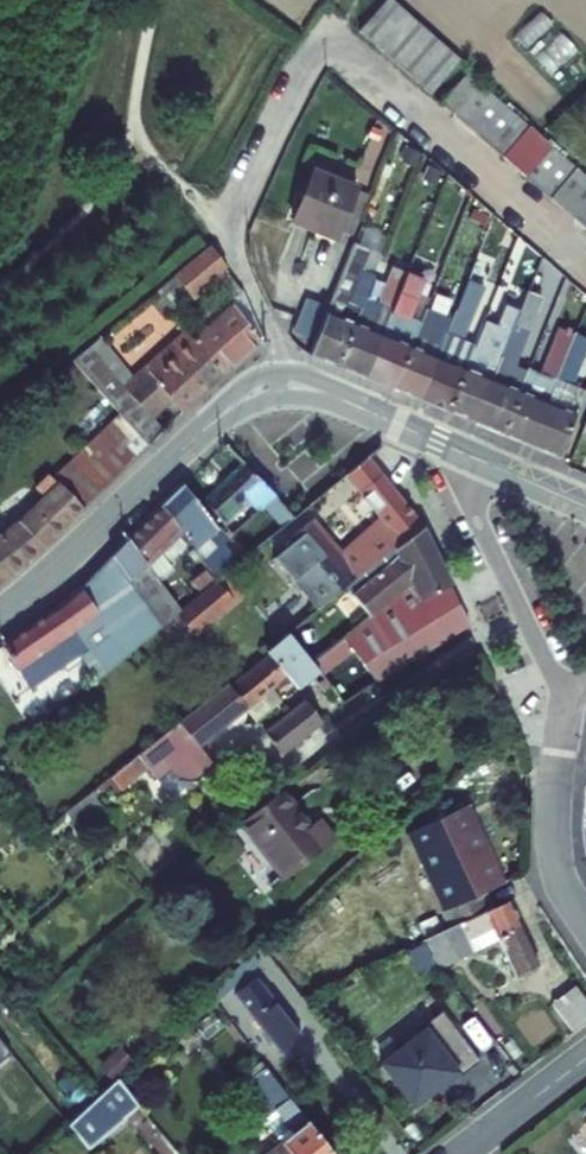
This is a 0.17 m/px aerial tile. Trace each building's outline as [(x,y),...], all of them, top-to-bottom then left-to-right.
[(353,32),(372,48),(401,12),(387,0),(380,0),(353,32)] [(401,12),(372,48),(426,92),(455,56),(401,12)] [(449,111),(478,75),(465,64),(435,100),(449,111)] [(503,96),(478,75),(449,111),(473,131),(503,96)] [(527,116),(503,96),(473,131),(497,151),(527,116)] [(523,171),(547,192),(577,157),(552,136),(523,171)] [(547,192),(569,210),(585,191),(585,164),(577,157),(547,192)] [(353,183),(309,166),(288,219),(332,236),(353,183)] [(585,224),(585,191),(569,210),(585,224)] [(336,359),(352,317),(370,271),(358,266),(366,245),(350,239),(307,347),(336,359)] [(207,248),(173,277),(189,295),(220,268),(217,263),(207,248)] [(365,371),(405,267),(393,262),(368,323),(352,317),(336,359),(365,371)] [(390,382),(406,340),(392,334),(417,272),(405,267),(365,371),(390,382)] [(220,268),(189,295),(192,300),(224,272),(220,268)] [(502,427),(518,386),(529,359),(515,353),(545,280),(531,275),(521,300),(502,347),(474,415),(502,427)] [(485,341),(502,347),(521,300),(504,293),(485,341)] [(238,305),(199,340),(225,368),(260,333),(256,327),(260,325),(239,295),(233,300),(238,305)] [(390,382),(420,394),(445,329),(451,312),(422,300),(406,340),(390,382)] [(502,427),(529,438),(575,324),(562,319),(546,358),(532,353),(529,359),(518,386),(502,427)] [(529,438),(557,449),(585,378),(585,374),(572,368),(585,335),(585,329),(575,324),(529,438)] [(446,404),(462,363),(448,357),(457,334),(445,329),(420,394),(446,404)] [(151,442),(164,429),(148,413),(171,392),(185,408),(225,368),(199,340),(134,399),(131,396),(118,407),(123,413),(151,442)] [(446,404),(474,415),(502,347),(485,341),(474,368),(462,363),(446,404)] [(87,506),(151,442),(123,413),(58,474),(87,506)] [(339,548),(310,513),(287,532),(337,590),(354,576),(418,525),(391,490),(362,452),(342,469),(380,516),(339,548)] [(271,493),(243,458),(203,493),(221,515),(243,497),(252,509),(271,493)] [(58,474),(44,488),(51,497),(23,524),(0,539),(0,583),(36,556),(87,506),(58,474)] [(222,528),(182,479),(159,501),(180,526),(192,515),(211,538),(222,528)] [(145,558),(180,526),(159,501),(126,534),(145,558)] [(379,608),(384,614),(414,593),(417,598),(448,583),(431,550),(418,525),(354,576),(379,608)] [(126,534),(110,551),(128,573),(145,558),(126,534)] [(163,616),(128,573),(110,551),(88,573),(64,595),(3,640),(19,664),(74,625),(89,644),(106,664),(163,616)] [(177,575),(166,584),(181,602),(214,574),(218,571),(209,560),(182,581),(177,575)] [(232,595),(214,574),(181,602),(172,608),(190,630),(232,595)] [(414,593),(384,614),(413,650),(429,638),(467,621),(455,597),(448,583),(417,598),(414,593)] [(379,608),(358,626),(390,667),(413,650),(384,614),(379,608)] [(74,625),(19,664),(33,685),(89,644),(74,625)] [(390,667),(358,626),(340,640),(372,680),(390,667)] [(318,672),(289,633),(264,652),(294,691),(307,680),(318,672)] [(294,691),(264,652),(232,679),(228,682),(246,705),(265,690),(277,704),(284,698),(294,691)] [(211,732),(246,705),(228,682),(140,751),(151,762),(172,746),(180,757),(211,732)] [(304,704),(268,733),(285,754),(325,725),(306,702),(304,704)] [(129,779),(151,762),(140,751),(119,767),(129,779)] [(237,813),(286,871),(334,830),(324,817),(316,808),(307,815),(278,780),(237,813)] [(402,830),(448,926),(453,923),(488,907),(480,890),(493,884),(456,804),(402,830)] [(534,965),(505,898),(488,907),(453,923),(448,926),(421,939),(435,968),(496,939),(511,975),(534,965)] [(249,947),(243,953),(250,962),(258,956),(249,947)] [(237,984),(271,1025),(291,1009),(256,968),(237,984)] [(570,1029),(585,1016),(585,993),(577,982),(550,1003),(570,1029)] [(378,1064),(412,1106),(455,1072),(458,1076),(479,1060),(439,1010),(419,1027),(421,1030),(378,1064)] [(0,1038),(0,1063),(11,1052),(0,1038)] [(285,1093),(263,1066),(243,1081),(265,1109),(285,1093)] [(120,1114),(133,1104),(112,1077),(66,1121),(84,1144),(103,1128),(124,1153),(153,1153),(120,1114)] [(280,1140),(291,1153),(333,1153),(285,1093),(265,1109),(268,1112),(262,1118),(280,1140)] [(280,1140),(263,1153),(291,1153),(280,1140)]
